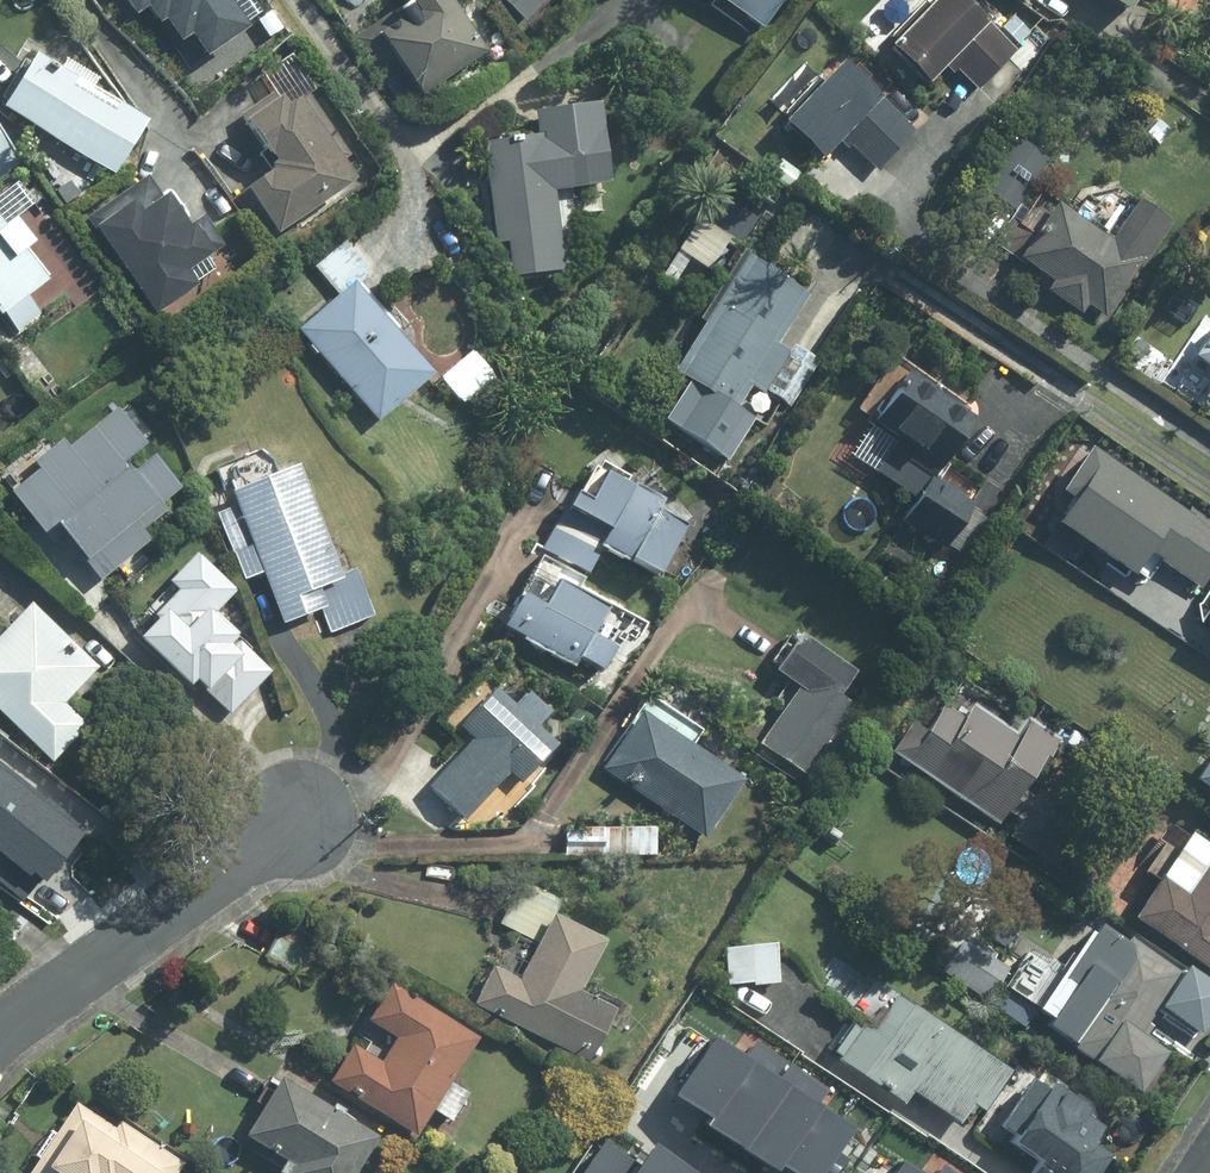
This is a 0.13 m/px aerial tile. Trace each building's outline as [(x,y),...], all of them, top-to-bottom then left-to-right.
[(125,20),(151,2),(178,43),(194,32),(209,56),(253,27),(236,0),(112,0),(125,20)] [(462,0),(415,0),(357,37),(385,80),(388,78),(407,107),(496,51),(462,0)] [(530,18),(549,0),(512,0),(530,18)] [(770,27),(789,0),(731,0),(770,27)] [(953,0),(920,0),(876,45),(917,83),(936,64),(947,73),(950,69),(971,89),(1009,49),(953,0)] [(1114,12),(1121,0),(1095,0),(1114,12)] [(86,78),(46,52),(10,107),(120,176),(158,120),(130,103),(123,113),(80,88),(86,78)] [(906,131),(828,60),(771,122),(812,159),(830,139),(841,150),(844,146),(871,170),(906,131)] [(287,99),(280,90),(252,109),(246,113),(283,169),(238,196),(266,241),(283,231),(285,234),(367,178),(352,157),(356,154),(314,90),(297,101),(293,95),(287,99)] [(1,123),(0,123),(0,182),(28,163),(1,123)] [(619,183),(614,125),(488,140),(501,243),(514,242),(518,276),(572,270),(563,190),(619,183)] [(1017,151),(999,174),(1024,194),(1042,171),(1017,151)] [(97,233),(105,228),(161,310),(203,281),(192,266),(225,244),(204,212),(192,220),(168,185),(161,189),(149,171),(84,215),(97,233)] [(1166,223),(1129,200),(1103,240),(1045,203),(1007,259),(1045,282),(1038,290),(1074,313),(1081,305),(1095,314),(1104,303),(1108,306),(1166,223)] [(1,309),(6,316),(11,312),(22,331),(45,313),(35,295),(57,276),(34,248),(42,239),(23,216),(12,224),(0,207),(0,310),(1,309)] [(811,289),(756,254),(683,368),(700,378),(674,420),(735,458),(761,418),(738,404),(811,289)] [(444,374),(363,281),(304,329),(385,422),(444,374)] [(1206,317),(1180,358),(1208,376),(1192,399),(1209,410),(1209,319),(1206,317)] [(496,368),(475,347),(446,375),(467,397),(496,368)] [(981,416),(918,373),(885,421),(905,435),(879,471),(922,500),(981,416)] [(153,440),(124,403),(73,442),(66,434),(39,454),(45,462),(15,485),(80,570),(187,489),(159,452),(138,467),(131,458),(153,440)] [(350,575),(310,465),(238,491),(242,503),(220,512),(236,553),(238,552),(249,580),(269,572),(287,623),(326,610),(333,632),(380,616),(361,570),(350,575)] [(675,503),(620,472),(603,501),(581,489),(547,548),(597,575),(611,548),(668,580),(699,526),(672,510),(675,503)] [(981,504),(939,477),(907,522),(951,551),(954,545),(970,556),(995,521),(978,510),(981,504)] [(189,588),(143,634),(195,687),(199,683),(232,716),(276,671),(214,610),(232,592),(196,555),(176,575),(189,588)] [(552,557),(514,628),(588,665),(624,608),(589,589),(595,579),(552,557)] [(38,604),(0,643),(0,707),(57,763),(93,726),(70,703),(105,668),(38,604)] [(865,672),(810,633),(783,672),(806,688),(766,741),(817,779),(868,710),(849,697),(865,672)] [(525,707),(507,689),(467,728),(480,739),(433,787),(474,819),(516,774),(529,786),(567,745),(549,728),(564,714),(540,693),(525,707)] [(935,733),(920,724),(900,754),(1005,826),(1015,813),(1026,821),(1015,836),(1061,868),(1073,848),(1057,835),(1075,809),(1044,790),(1040,795),(1036,792),(1068,740),(1033,715),(1022,731),(983,704),(974,720),(953,706),(935,733)] [(754,782),(651,710),(609,770),(712,841),(754,782)] [(0,764),(0,833),(49,873),(82,836),(0,764)] [(663,828),(570,830),(570,854),(663,854),(663,828)] [(1197,895),(1171,877),(1142,919),(1209,966),(1209,876),(1197,895)] [(567,900),(526,881),(504,924),(545,944),(527,980),(500,967),(478,1005),(595,1063),(623,1009),(588,992),(615,942),(560,913),(567,900)] [(1136,943),(1112,926),(1076,979),(1104,999),(1100,1005),(1104,1007),(1101,1012),(1076,994),(1054,1026),(1079,1045),(1078,1046),(1149,1093),(1173,1058),(1174,1059),(1197,1021),(1170,1002),(1189,973),(1139,938),(1136,943)] [(945,969),(993,999),(1012,968),(965,938),(945,969)] [(782,943),(726,944),(727,987),(783,986),(782,943)] [(486,1039),(399,984),(375,1023),(402,1039),(388,1063),(360,1045),(336,1083),(423,1137),(486,1039)] [(1021,1072),(906,994),(880,1032),(870,1025),(845,1061),(912,1107),(921,1094),(968,1126),(981,1106),(993,1114),(1021,1072)] [(696,1120),(733,1143),(785,1062),(747,1038),(741,1049),(706,1027),(666,1090),(701,1112),(696,1120)] [(785,1062),(733,1143),(769,1166),(774,1158),(799,1172),(809,1172),(840,1125),(807,1104),(820,1084),(785,1062)] [(290,1078),(252,1138),(300,1167),(297,1172),(364,1172),(386,1138),(290,1078)] [(1042,1082),(1012,1128),(1033,1141),(1029,1146),(1054,1165),(1046,1172),(1106,1172),(1117,1156),(1105,1147),(1112,1129),(1094,1116),(1098,1110),(1062,1086),(1057,1093),(1042,1082)] [(82,1104),(35,1172),(183,1172),(189,1165),(125,1122),(121,1129),(82,1104)] [(700,1172),(646,1137),(632,1157),(600,1137),(577,1172),(700,1172)] [(938,1162),(931,1172),(897,1151),(883,1172),(955,1172),(938,1162)]
